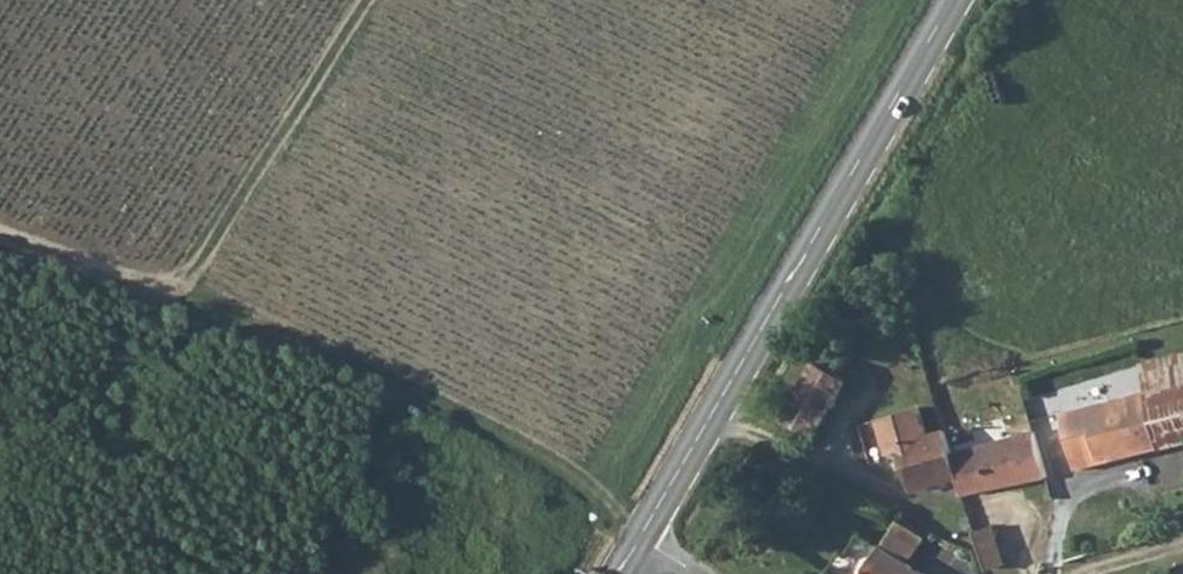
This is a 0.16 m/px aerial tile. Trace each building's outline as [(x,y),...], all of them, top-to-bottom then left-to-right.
[(833,371),(844,352),(827,342),(816,362),(833,371)] [(847,380),(858,360),(844,352),(833,371),(847,380)] [(1140,363),(1148,391),(1182,384),(1182,352),(1140,363)] [(833,371),(816,362),(785,415),(818,433),(833,406),(848,380),(847,380),(833,371)] [(848,380),(833,406),(849,416),(864,389),(848,380)] [(1162,447),(1182,442),(1182,384),(1148,391),(1162,447)] [(1162,447),(1148,391),(1063,412),(1068,434),(1077,470),(1162,447)] [(919,406),(877,419),(888,454),(902,450),(914,490),(958,477),(952,453),(945,430),(928,436),(919,406)] [(952,453),(963,494),(1047,477),(1035,430),(952,453)] [(883,546),(909,562),(925,537),(900,521),(883,546)] [(993,525),(975,531),(979,543),(997,537),(993,525)] [(997,537),(979,543),(988,567),(1005,561),(997,537)] [(881,545),(862,573),(927,573),(909,562),(883,546),(881,545)]
